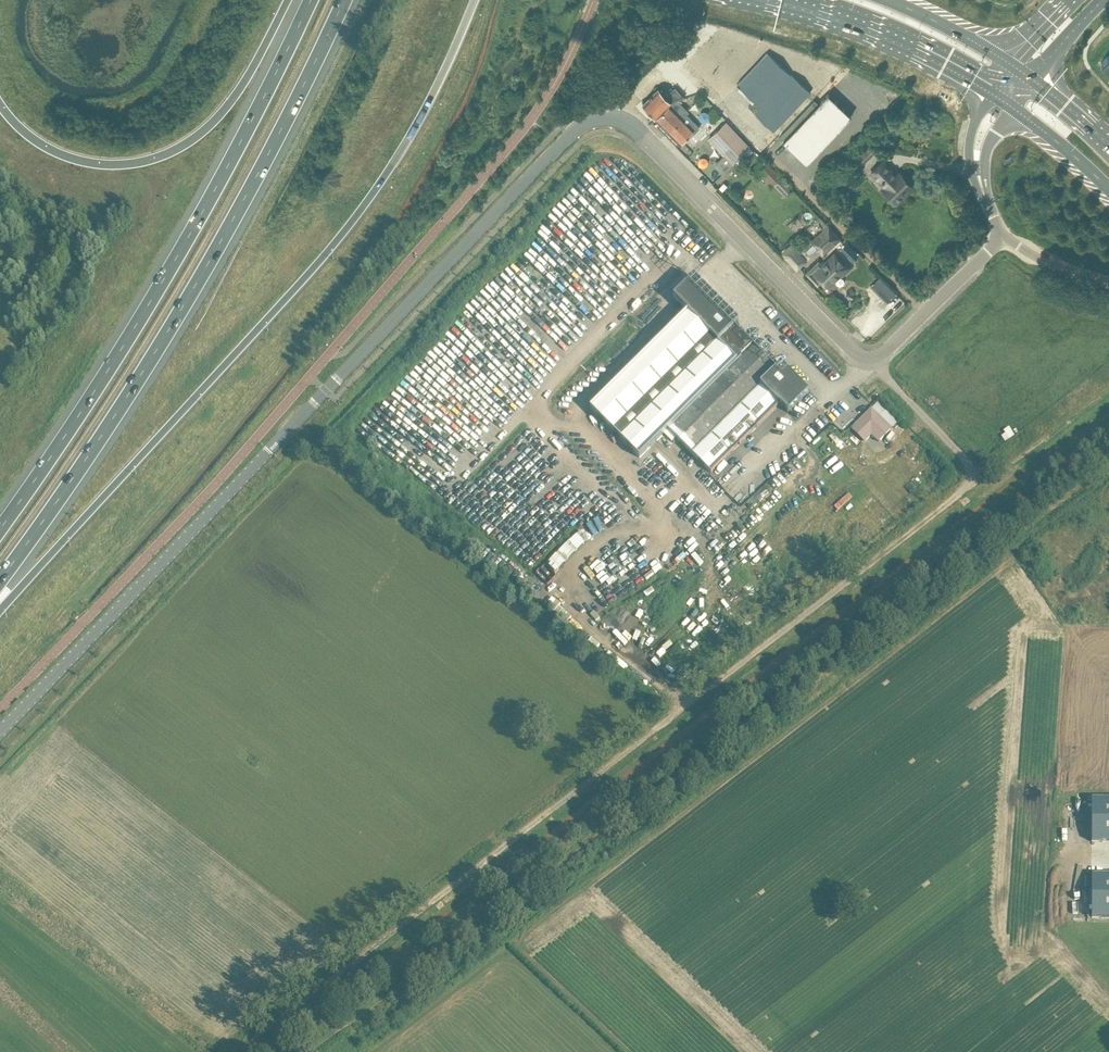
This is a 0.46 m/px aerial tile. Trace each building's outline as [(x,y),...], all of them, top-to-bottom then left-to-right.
[(738,89),(752,103),(749,106),(779,135),(816,97),(792,74),(791,74),(767,52),(737,84),(740,86),(738,89)] [(664,108),(665,109),(673,101),(673,100),(677,99),(684,97),(675,87),(666,96),(658,88),(643,103),(657,116),(664,108)] [(815,100),(779,136),(783,140),(782,141),(807,164),(844,123),(852,115),(828,93),(819,103),(815,100)] [(681,103),(677,99),(673,100),(673,101),(665,109),(657,117),(682,142),(692,132),(694,134),(700,128),(686,114),(681,119),(669,107),(681,103)] [(750,146),(727,121),(709,138),(725,154),(714,164),(723,174),(734,163),(733,162),(750,146)] [(877,150),(868,142),(852,158),(861,166),(877,150)] [(757,165),(761,169),(760,171),(784,195),(792,187),(783,177),(768,163),(767,164),(763,159),(757,165)] [(876,168),(872,172),(885,186),(883,189),(897,202),(906,193),(905,194),(902,191),(909,184),(912,186),(912,187),(913,186),(899,172),(896,176),(890,170),(892,169),(883,160),(876,168)] [(839,241),(827,227),(816,236),(828,251),(839,241)] [(817,260),(804,272),(818,286),(824,280),(829,286),(841,274),(842,276),(851,267),(844,260),(843,261),(836,253),(823,266),(817,260)] [(688,311),(590,408),(640,457),(668,429),(711,473),(780,404),(788,413),(809,392),(781,364),(778,367),(735,325),(739,321),(694,276),(673,297),(688,311)] [(887,302),(896,292),(879,276),(870,286),(887,302)] [(872,435),(879,442),(892,429),(871,409),(851,429),(865,442),(872,435)] [(1001,434),(1006,441),(1015,435),(1009,427),(1001,434)] [(837,511),(853,498),(849,493),(833,506),(837,511)] [(545,563),(554,573),(589,540),(580,530),(545,563)] [(1108,842),(1108,799),(1092,799),(1092,842),(1108,842)] [(1108,918),(1108,875),(1092,875),(1092,918),(1108,918)]
